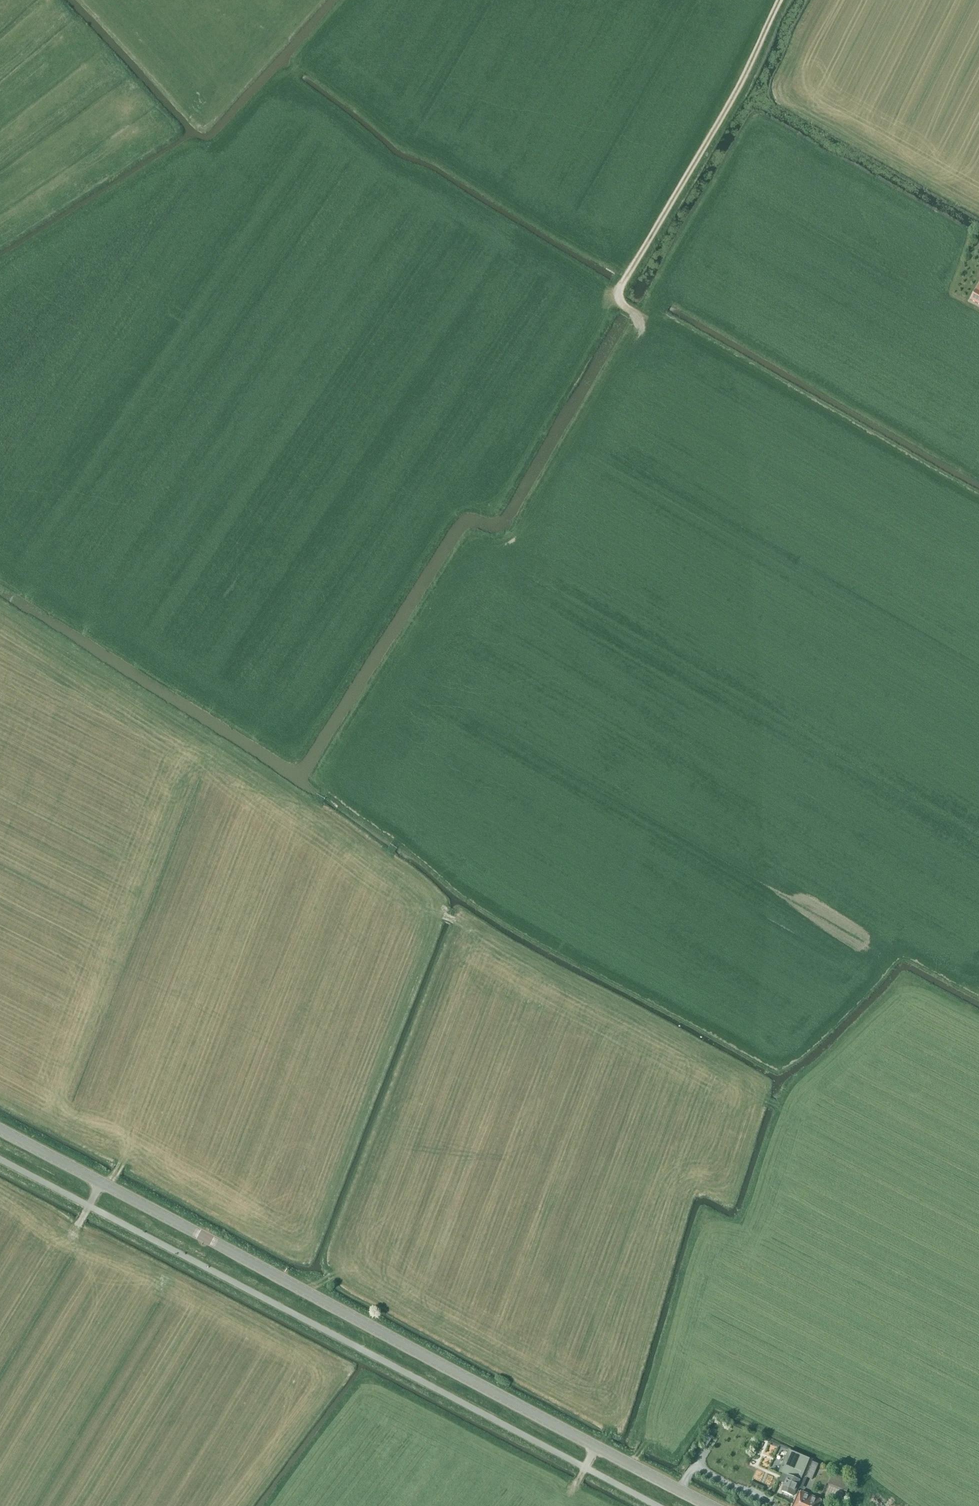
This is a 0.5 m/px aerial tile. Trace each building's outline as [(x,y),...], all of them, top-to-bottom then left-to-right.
[(970,301),(978,305),(978,291),(976,290),(970,301)] [(789,1451),(780,1473),(789,1477),(783,1492),(793,1496),(799,1482),(800,1482),(810,1460),(789,1451)] [(813,1462),(808,1473),(814,1475),(819,1465),(813,1462)] [(847,1493),(852,1480),(833,1472),(828,1485),(847,1493)] [(822,1501),(801,1492),(795,1505),(820,1505),(822,1501)]
